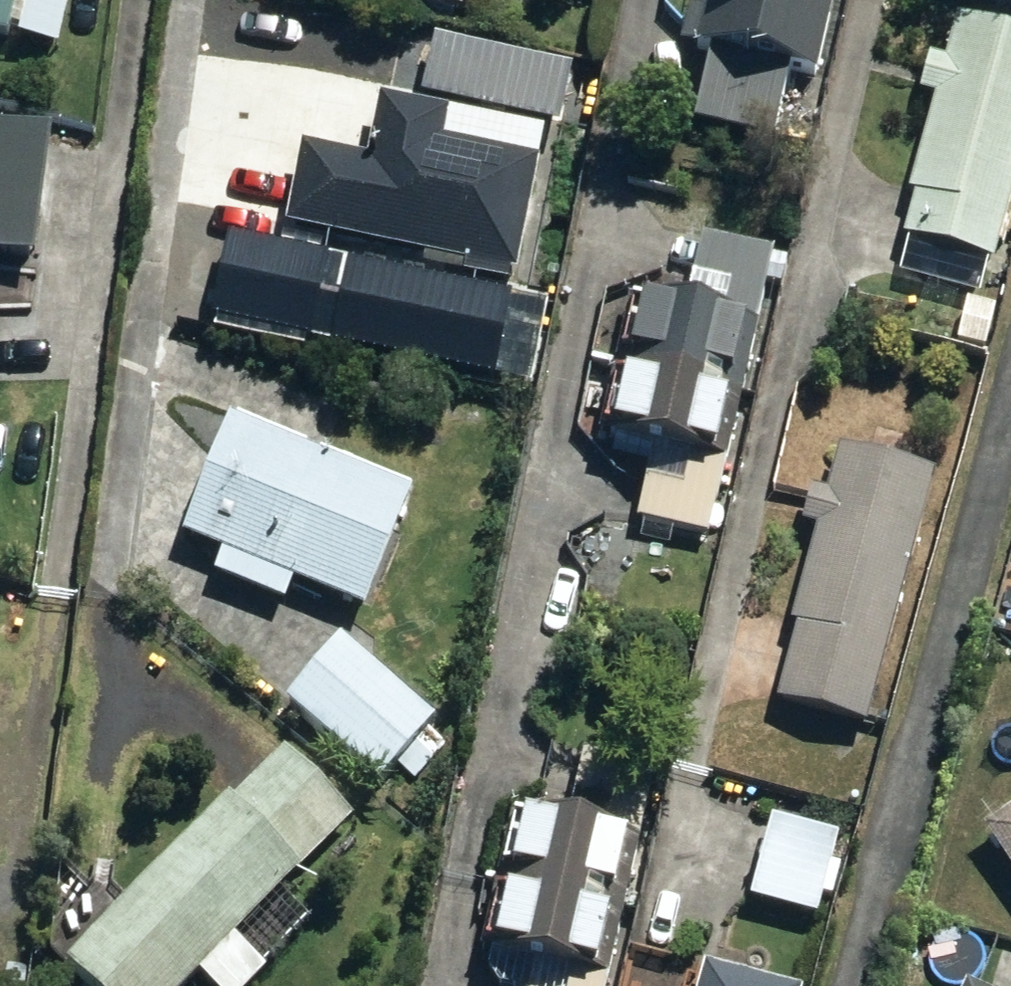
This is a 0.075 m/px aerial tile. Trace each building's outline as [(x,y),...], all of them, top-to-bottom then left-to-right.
[(810,67),(825,0),(696,0),(695,8),(679,5),(672,37),(706,43),(689,114),(769,132),(785,63),(810,67)] [(986,261),(1010,168),(1010,33),(949,17),(937,59),(921,55),(911,91),(929,96),(904,190),(908,192),(895,238),(986,261)] [(568,57),(433,29),(421,87),(556,115),(568,57)] [(278,219),(509,267),(532,154),(434,134),(440,103),(374,89),(361,152),(295,138),(278,219)] [(0,121),(0,249),(31,253),(46,126),(0,121)] [(510,283),(231,226),(214,311),(493,367),(510,283)] [(607,364),(735,393),(758,294),(721,286),(716,314),(622,294),(607,364)] [(949,341),(979,348),(990,307),(961,299),(949,341)] [(711,495),(735,393),(607,364),(591,432),(681,454),(675,485),(711,495)] [(286,582),(355,609),(400,490),(222,421),(176,540),(253,570),(246,586),(279,598),(286,582)] [(770,701),(859,724),(925,472),(831,448),(819,493),(804,489),(795,524),(809,528),(784,623),(790,625),(770,701)] [(276,706),(371,785),(427,718),(331,638),(276,706)] [(75,985),(184,985),(192,977),(201,985),(245,985),(259,971),(227,941),(346,819),(276,751),(60,972),(75,985)] [(490,879),(618,908),(641,810),(604,802),(599,829),(506,809),(490,879)] [(1010,881),(1010,807),(976,831),(1010,881)] [(741,899),(809,918),(816,893),(825,895),(833,865),(824,862),(830,836),(764,817),(741,899)] [(618,908),(490,879),(474,948),(565,970),(562,985),(600,985),(618,908)] [(696,967),(691,985),(763,985),(696,967)]
